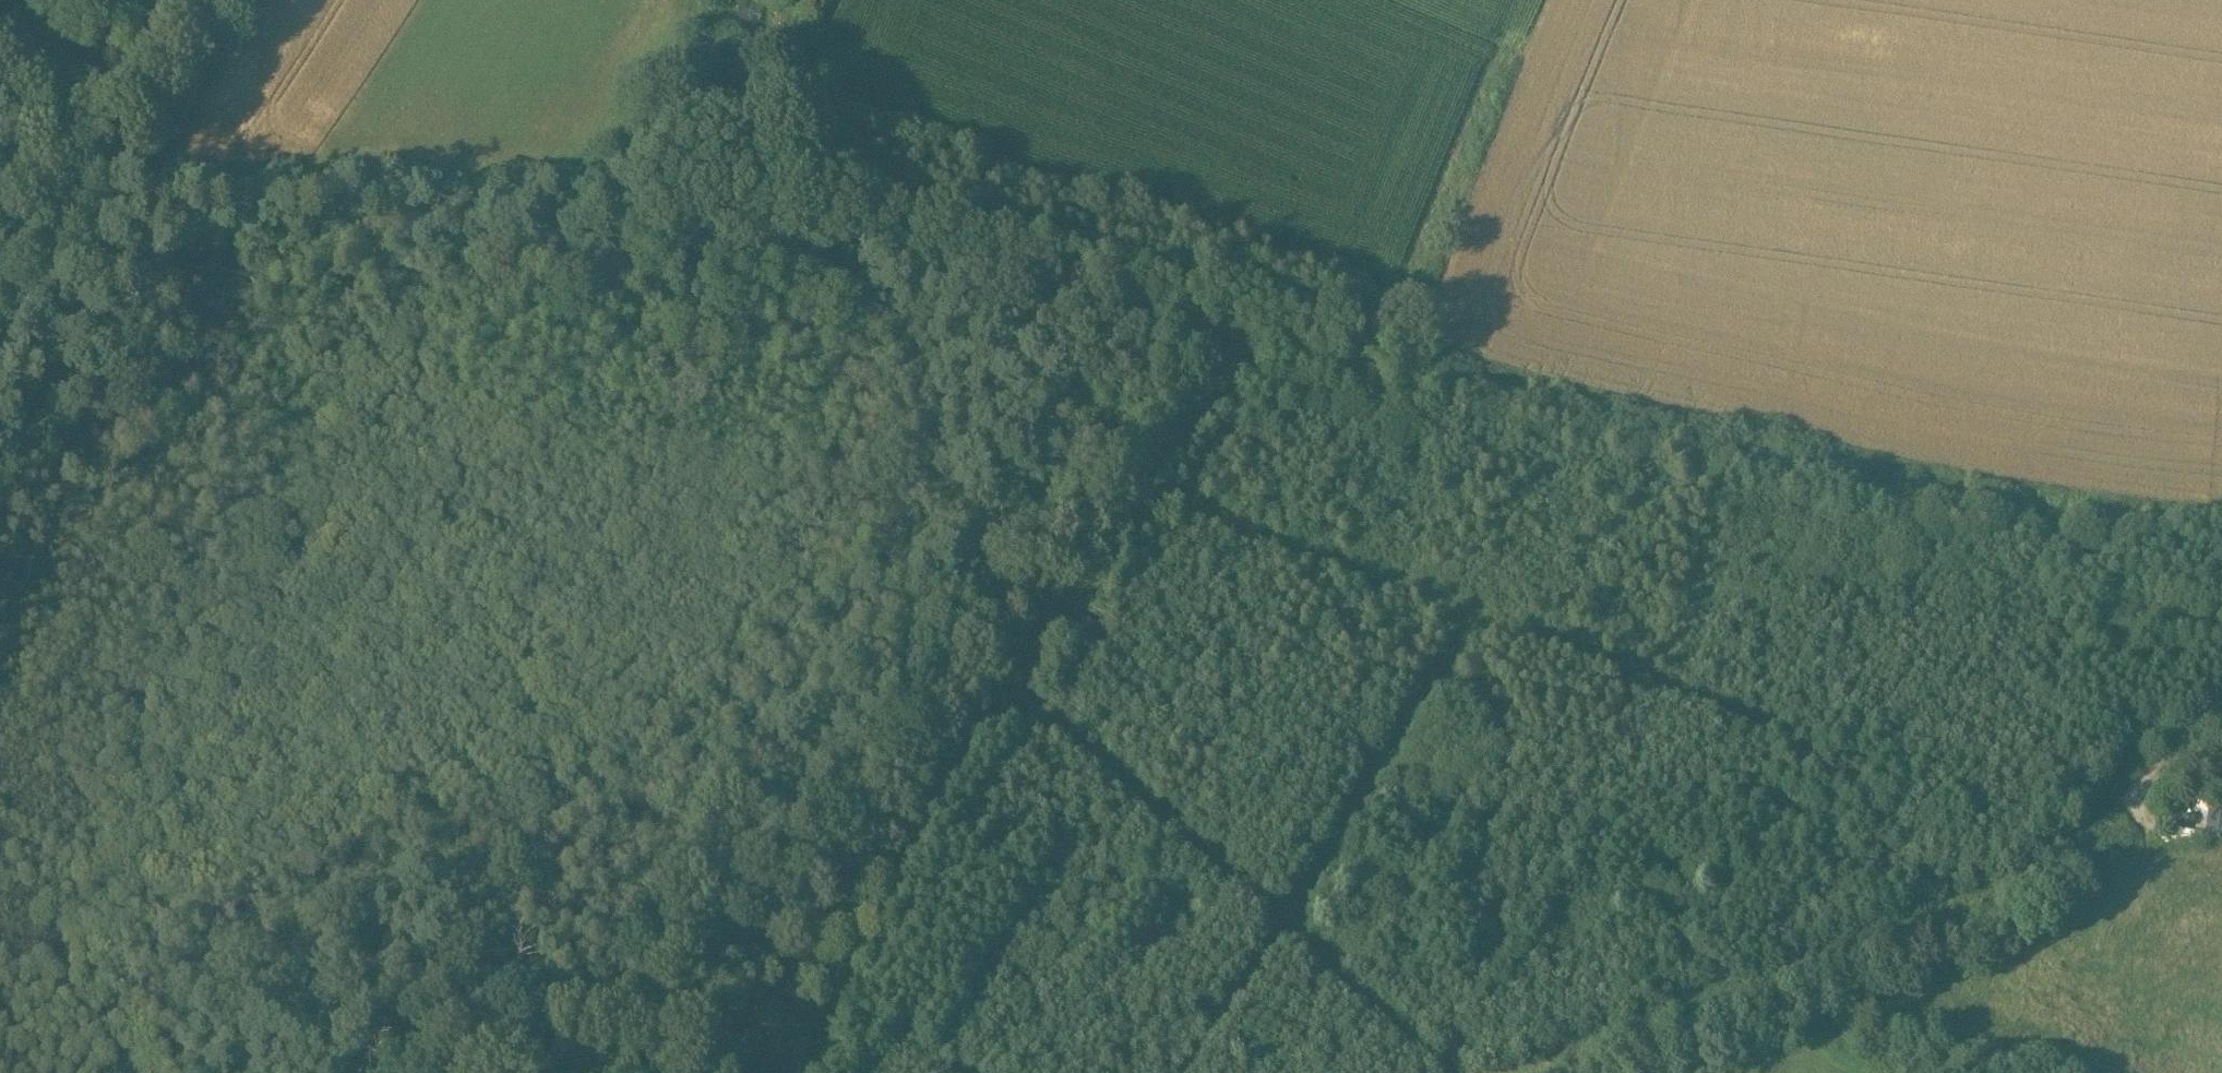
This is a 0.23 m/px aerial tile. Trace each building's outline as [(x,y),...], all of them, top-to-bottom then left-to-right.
[(2209,810),(2207,836),(2219,837),(2221,811),(2209,810)]
